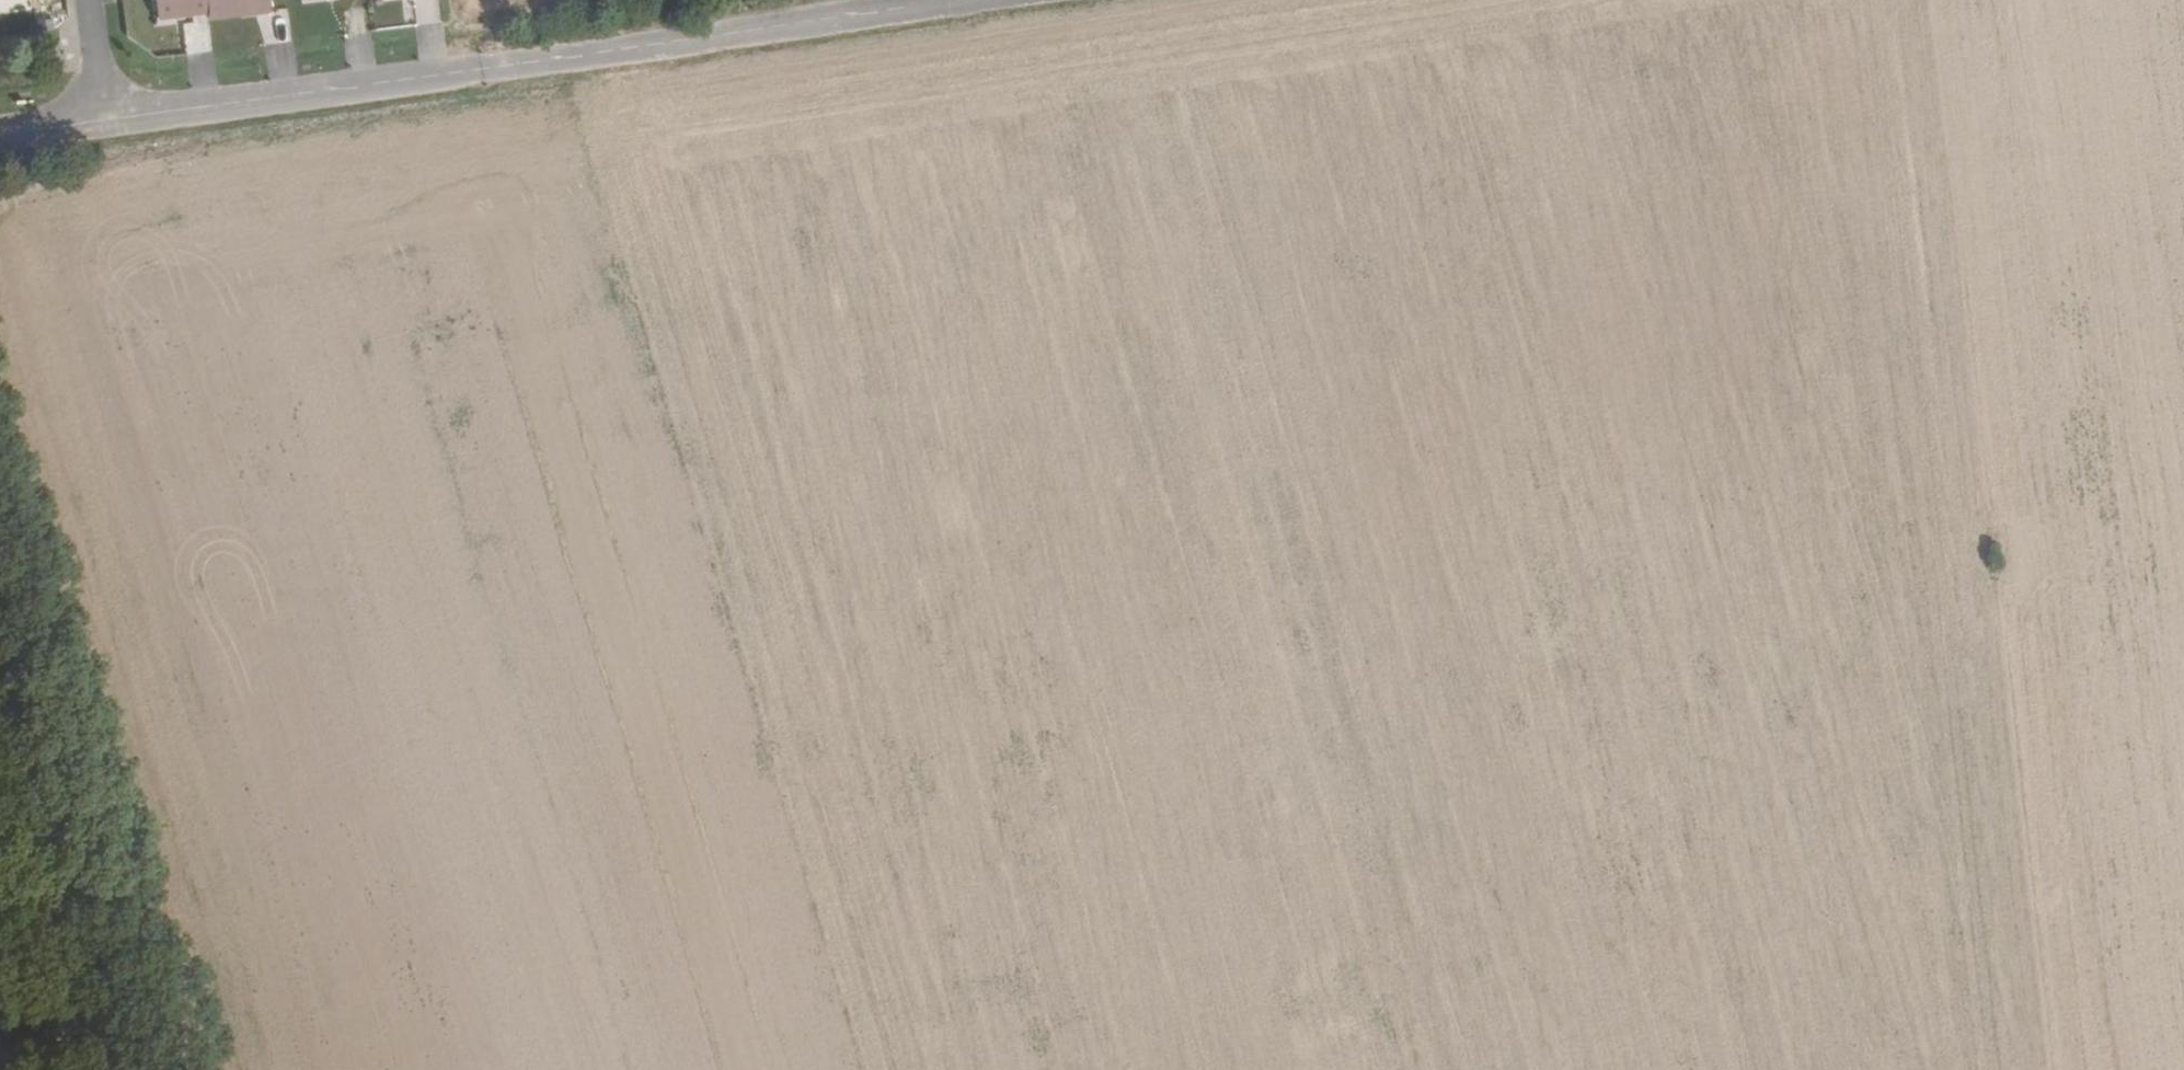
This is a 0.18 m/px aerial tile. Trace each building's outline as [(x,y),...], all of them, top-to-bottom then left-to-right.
[(210,13),(209,0),(158,0),(160,19),(210,13)] [(210,13),(211,19),(271,12),(270,0),(209,0),(210,13)]
